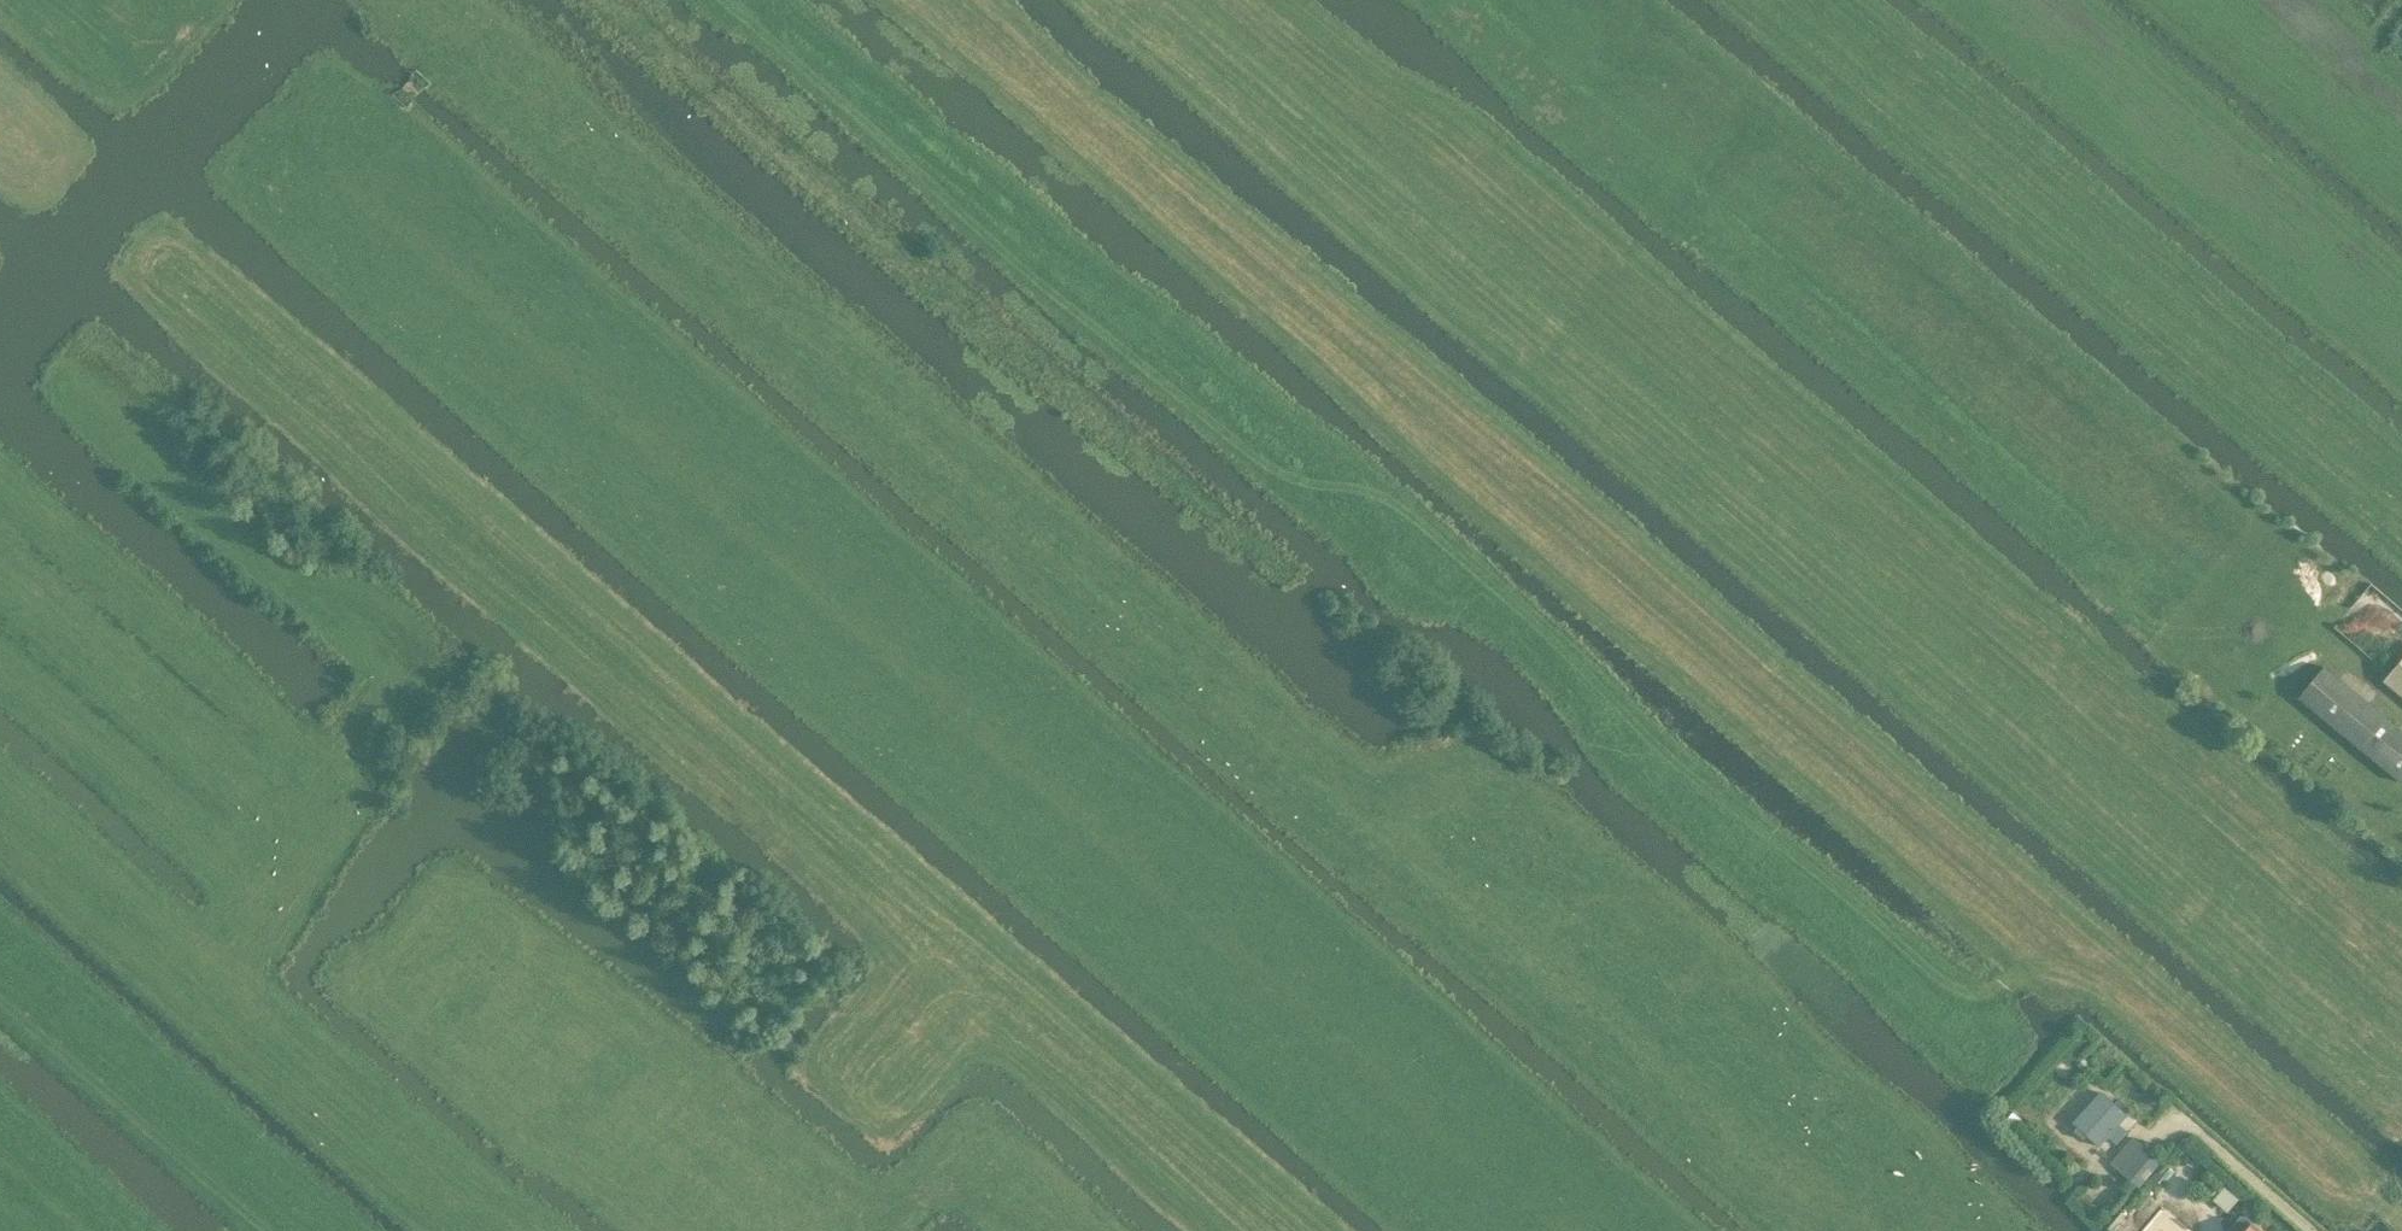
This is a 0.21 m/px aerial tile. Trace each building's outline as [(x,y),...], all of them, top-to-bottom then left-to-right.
[(2385,680),(2401,695),(2401,660),(2385,680)] [(2401,783),(2401,732),(2324,668),(2299,698),(2401,783)] [(2117,1124),(2075,1173),(2108,1202),(2150,1152),(2117,1124)] [(2142,1230),(2189,1230),(2163,1208),(2159,1212),(2142,1230)] [(2229,1230),(2261,1230),(2252,1223),(2245,1218),(2241,1218),(2229,1230)]
